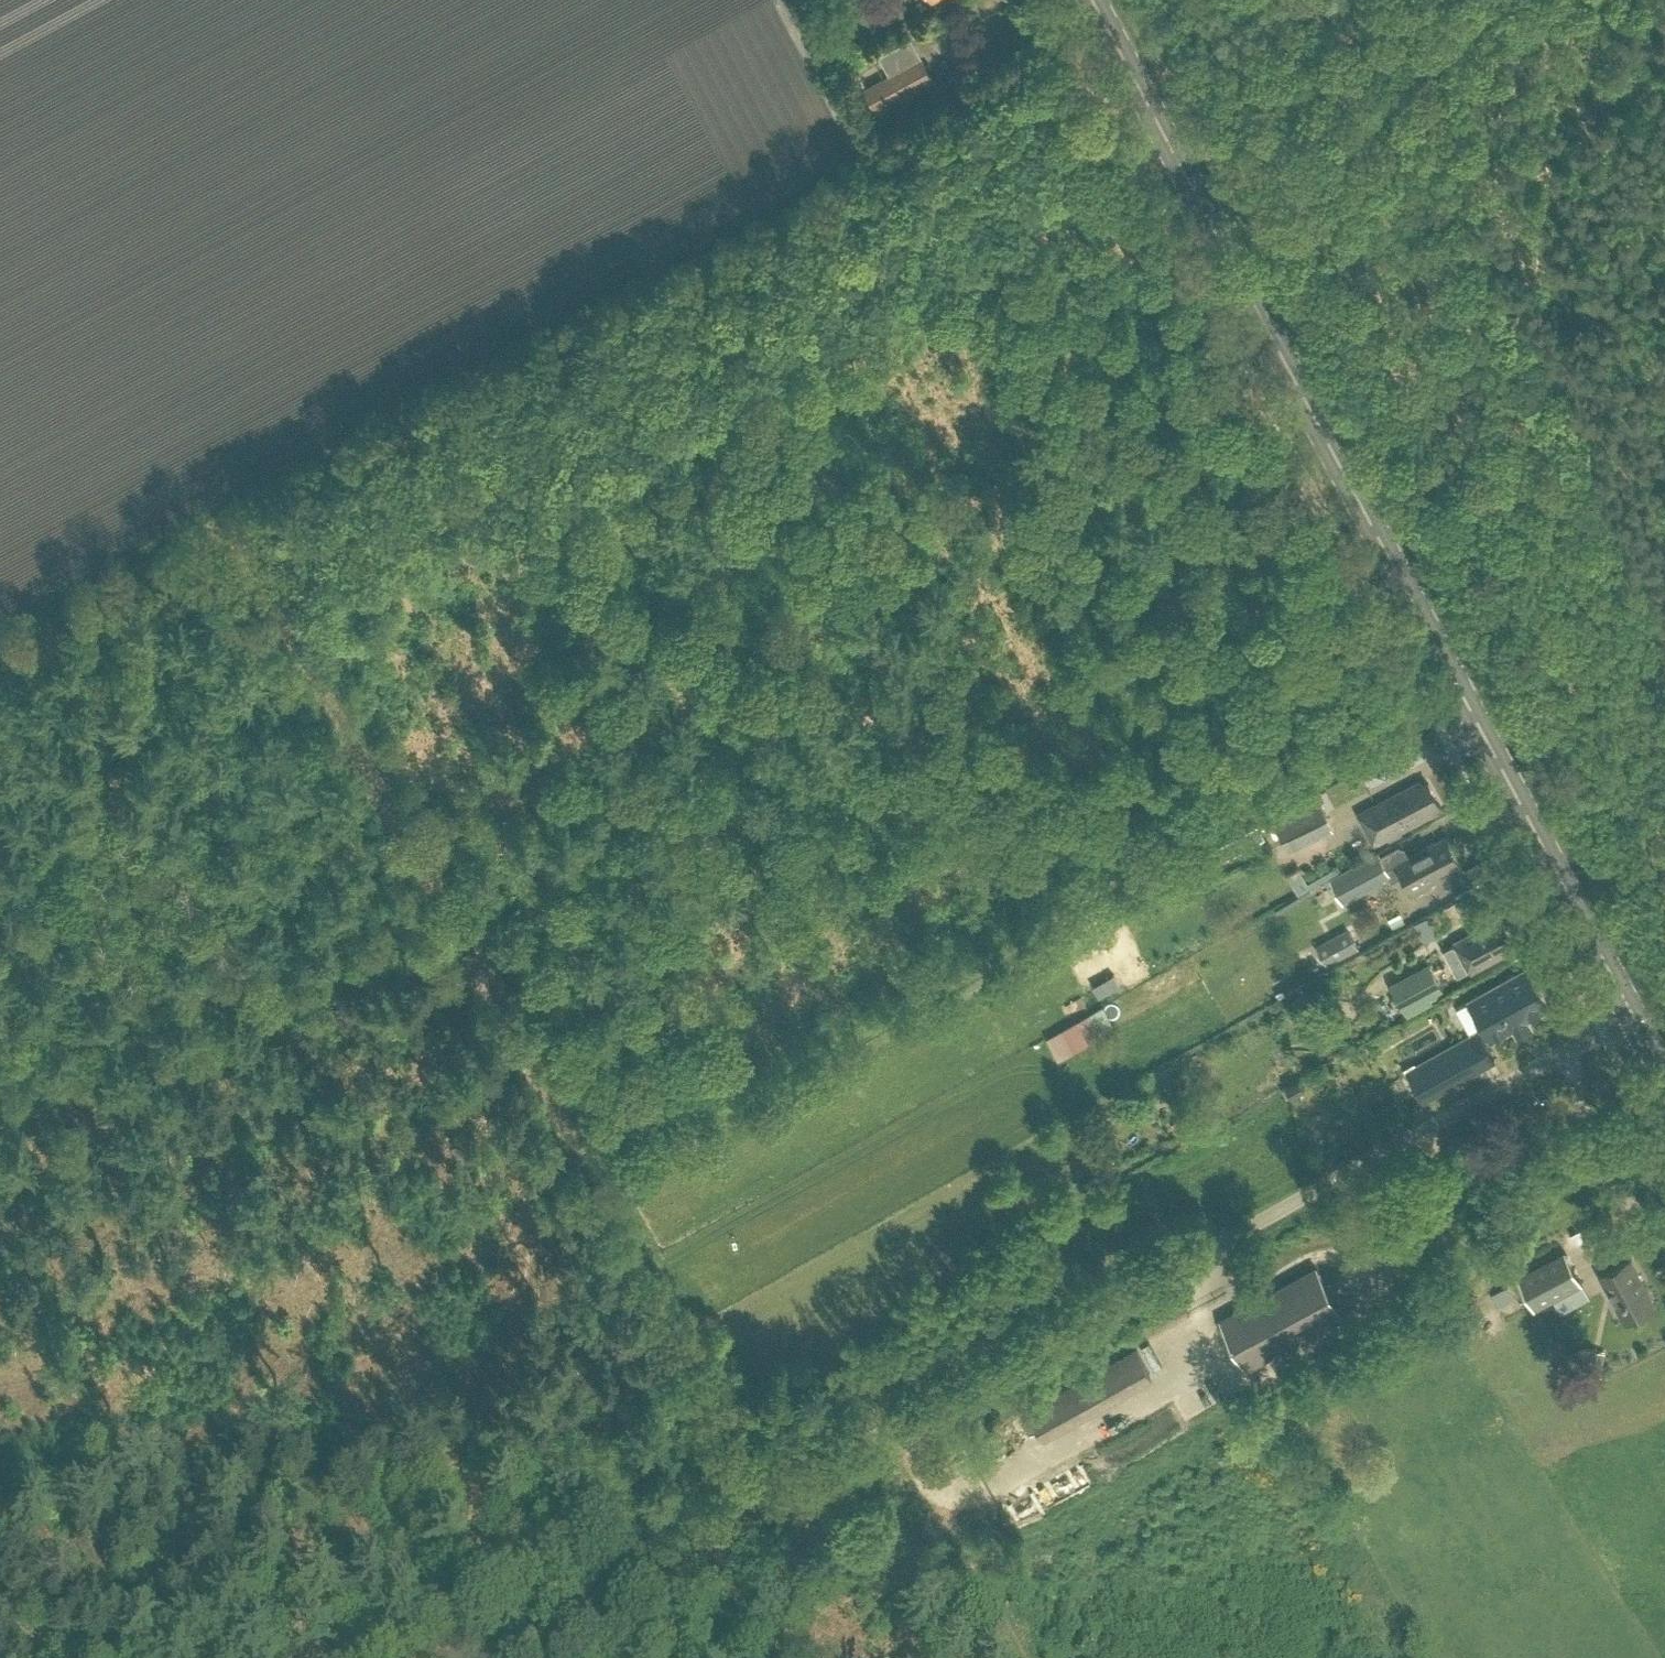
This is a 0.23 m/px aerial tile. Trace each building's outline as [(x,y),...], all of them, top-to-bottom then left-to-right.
[(945,98),(910,36),(878,54),(889,73),(865,87),(878,110),(901,97),(912,117),(945,98)] [(1329,787),(1334,800),(1368,786),(1362,773),(1329,787)] [(1424,784),(1421,779),(1359,812),(1375,842),(1443,807),(1430,781),(1424,784)] [(1315,795),(1274,816),(1291,851),(1333,830),(1315,795)] [(1234,855),(1276,837),(1269,820),(1227,838),(1234,855)] [(1463,863),(1448,834),(1408,855),(1406,852),(1405,853),(1400,844),(1382,854),(1380,852),(1332,877),(1342,897),(1390,872),(1392,877),(1403,871),(1414,893),(1432,884),(1430,880),(1463,863)] [(1227,938),(1244,930),(1238,919),(1222,927),(1227,938)] [(1498,924),(1495,919),(1455,940),(1472,971),(1518,946),(1504,921),(1498,924)] [(1359,945),(1348,926),(1317,943),(1328,962),(1359,945)] [(1452,982),(1440,959),(1392,987),(1395,992),(1408,1015),(1434,1000),(1430,994),(1452,982)] [(1550,1004),(1529,966),(1471,998),(1493,1037),(1515,1024),(1519,1032),(1532,1025),(1528,1017),(1550,1004)] [(1102,1004),(1088,1012),(1089,1013),(1056,1029),(1065,1047),(1078,1041),(1081,1045),(1101,1035),(1097,1027),(1111,1021),(1102,1004)] [(1480,1027),(1408,1067),(1425,1098),(1498,1058),(1480,1027)] [(1587,1236),(1608,1229),(1605,1220),(1584,1228),(1587,1236)] [(1565,1251),(1522,1274),(1539,1305),(1582,1282),(1565,1251)] [(1655,1302),(1631,1256),(1601,1272),(1626,1318),(1655,1302)] [(1343,1314),(1315,1263),(1220,1316),(1248,1366),(1343,1314)] [(1153,1376),(1137,1347),(1028,1408),(1045,1437),(1153,1376)]
